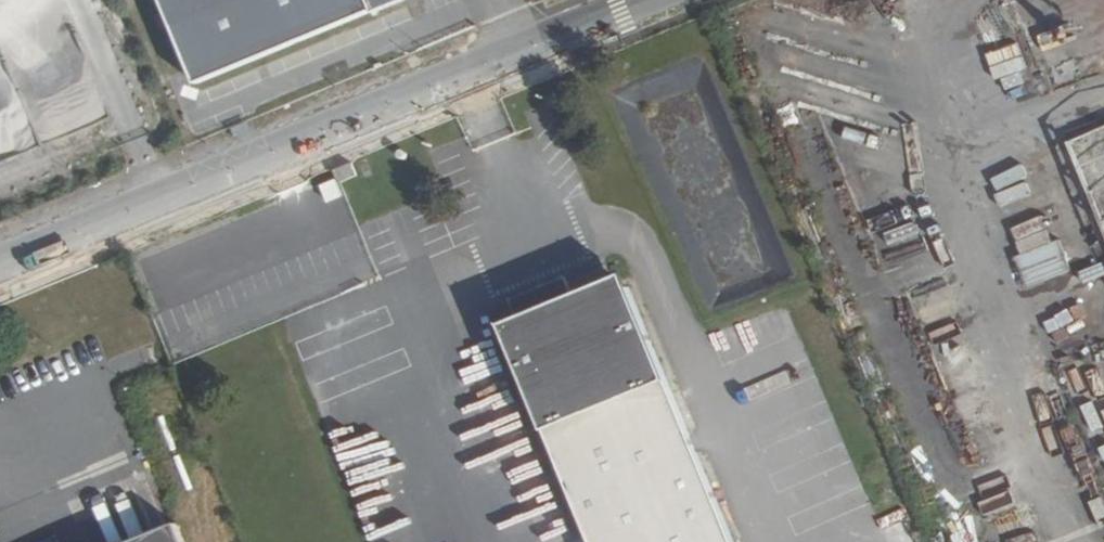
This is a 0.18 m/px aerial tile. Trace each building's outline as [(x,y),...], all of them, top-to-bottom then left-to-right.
[(194,86),(397,5),(395,0),(159,0),(194,86)] [(1103,230),(1103,130),(1068,145),(1103,230)] [(350,164),(330,172),(335,186),(355,177),(350,164)] [(625,278),(502,327),(508,341),(630,291),(625,278)] [(590,541),(732,541),(630,291),(508,341),(590,541)] [(179,522),(131,541),(187,541),(179,522)]
